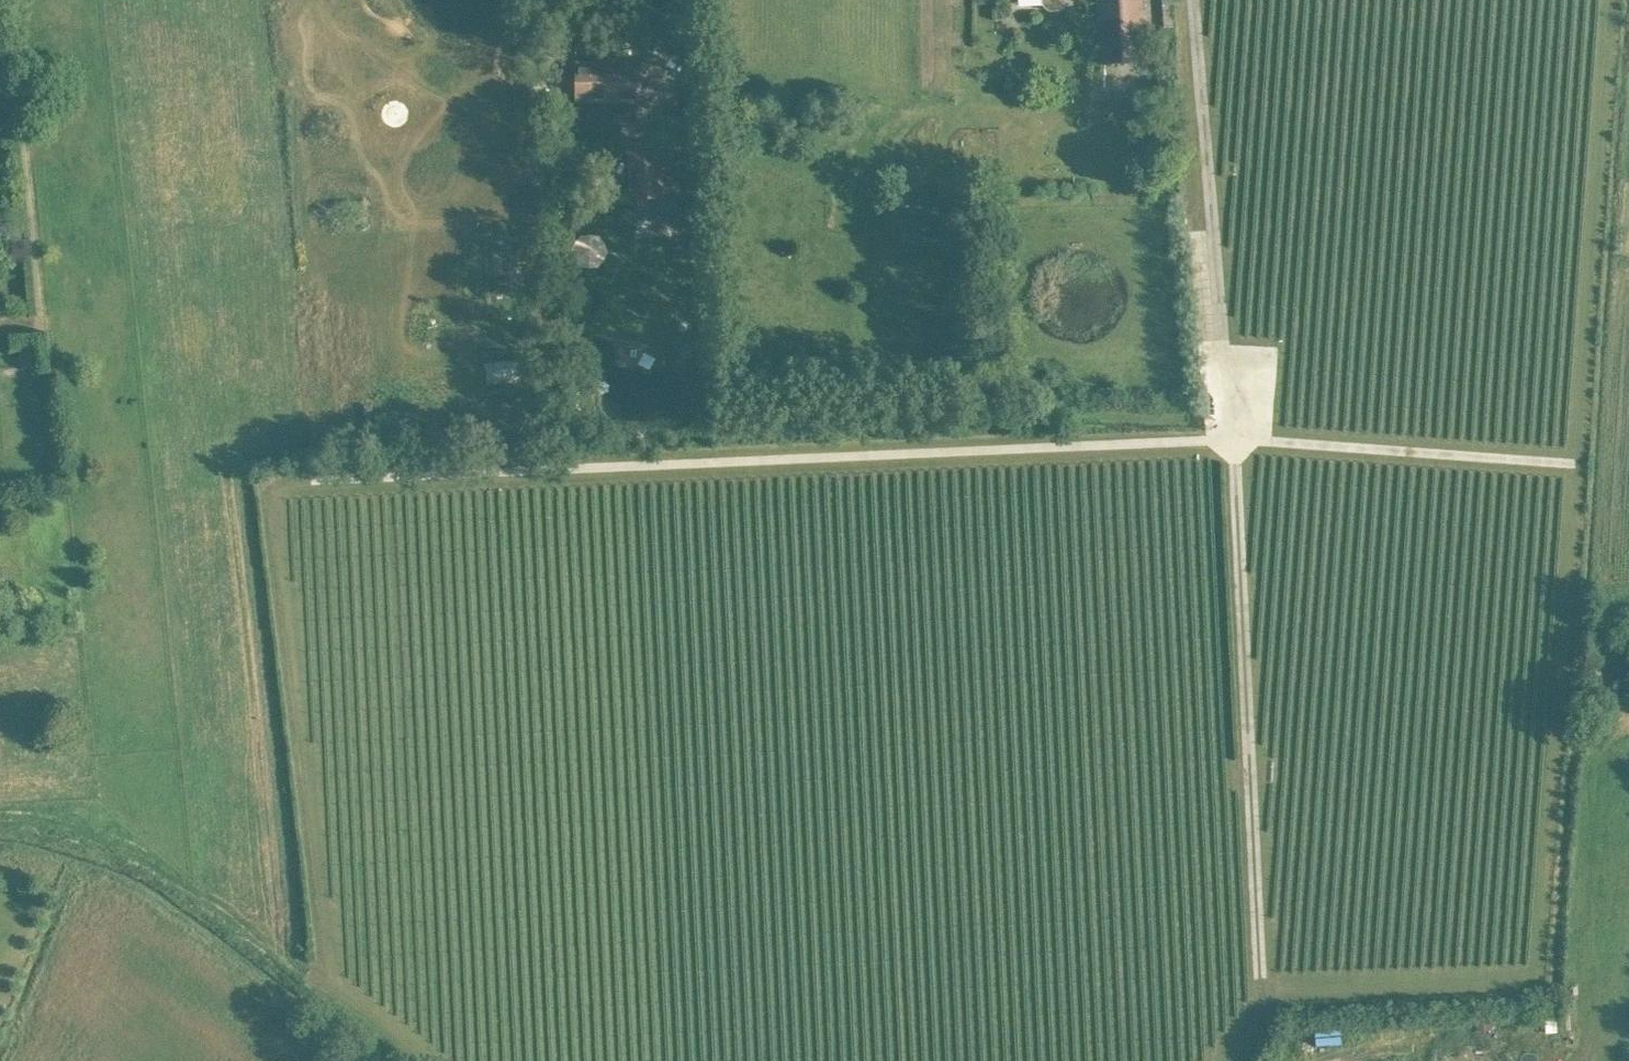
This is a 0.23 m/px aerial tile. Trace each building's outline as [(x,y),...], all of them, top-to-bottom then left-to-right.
[(1044,7),(1050,12),(1061,11),(1066,6),(1066,0),(1043,0),(1044,7)] [(1100,64),(1144,62),(1142,0),(1098,0),(1100,64)] [(577,102),(581,102),(581,121),(585,120),(588,119),(591,116),(593,113),(594,109),(609,109),(611,112),(614,114),(618,116),(621,117),(625,117),(629,116),(632,114),(635,112),(637,109),(639,106),(639,101),(639,88),(641,88),(641,84),(639,84),(640,69),(610,69),(610,64),(577,64),(577,86),(577,102)] [(696,118),(681,119),(682,138),(697,137),(696,118)] [(659,143),(629,146),(635,203),(637,220),(667,217),(664,186),(659,143)]
